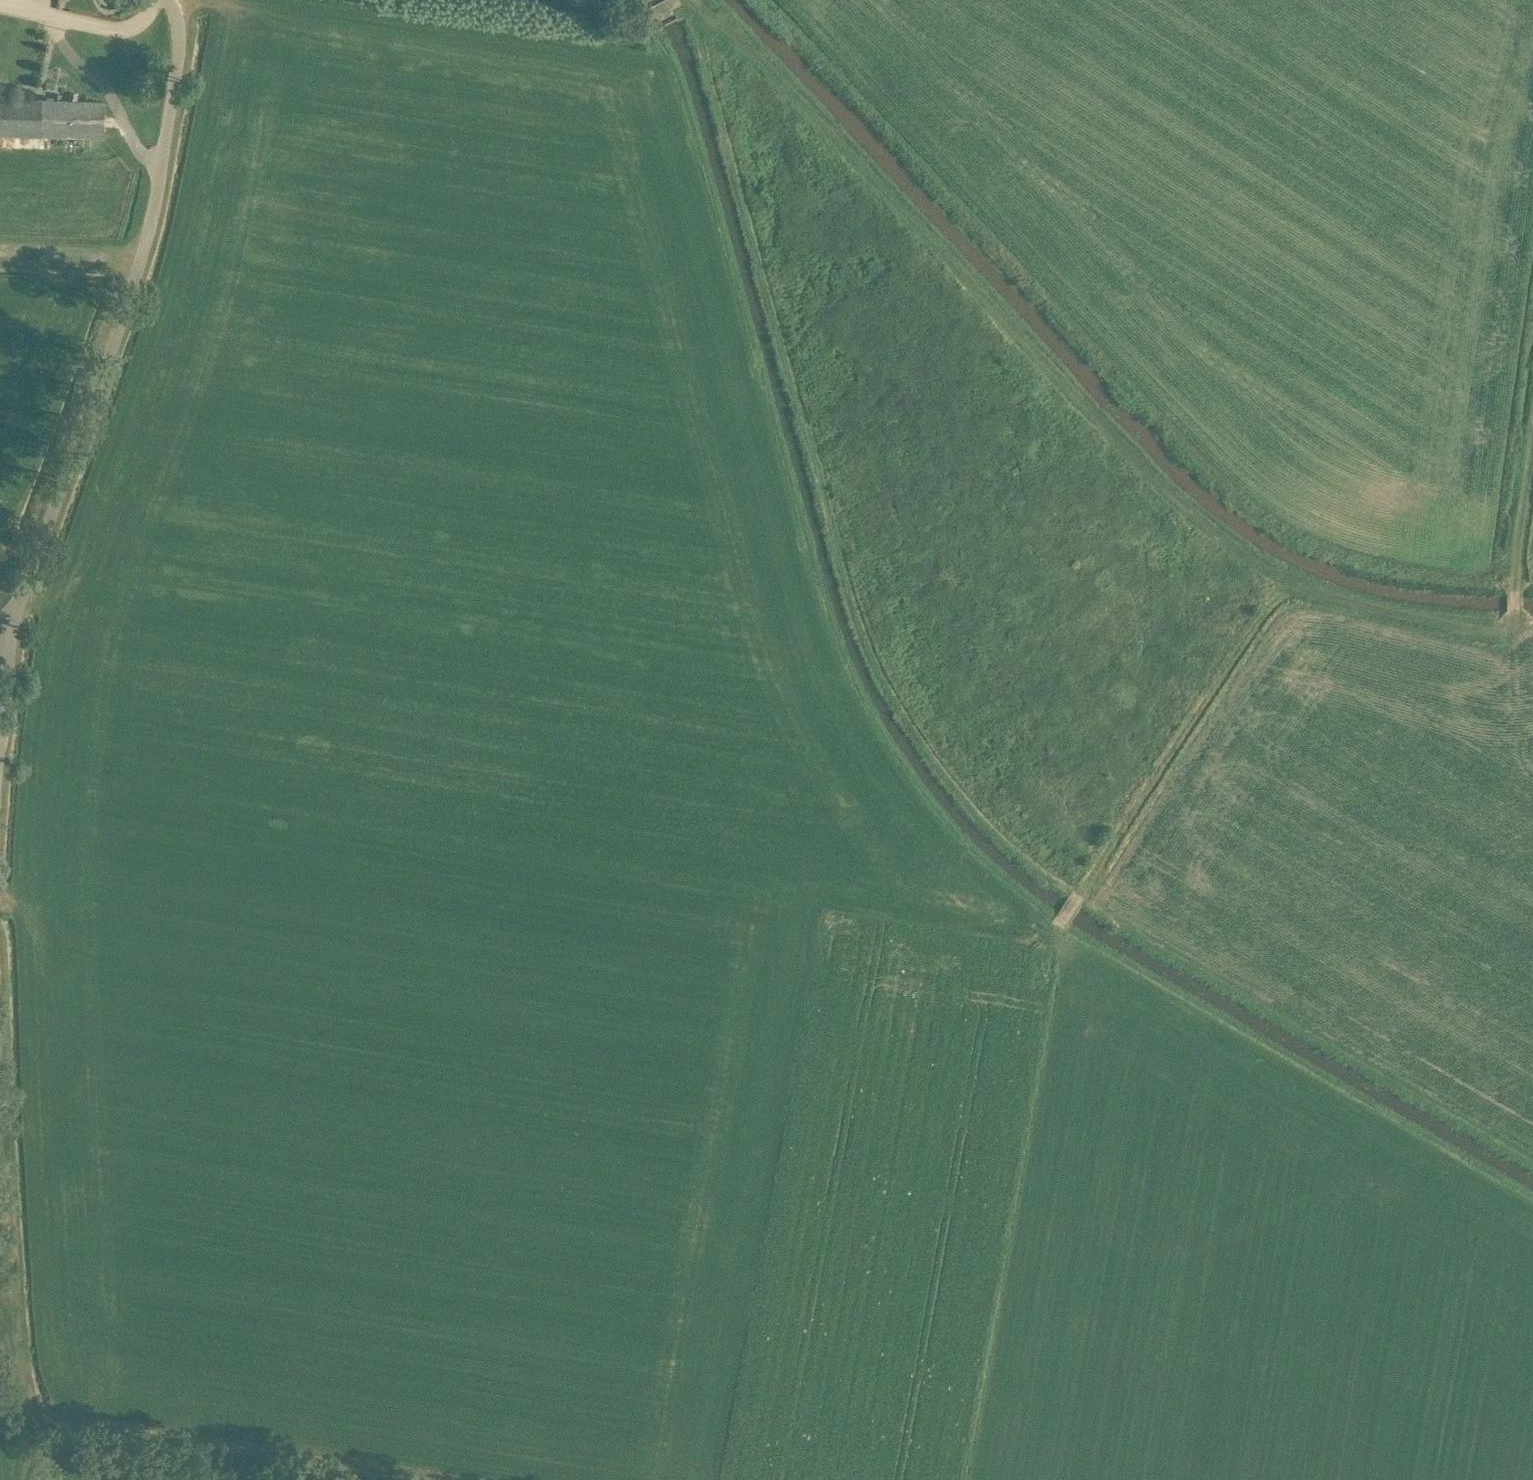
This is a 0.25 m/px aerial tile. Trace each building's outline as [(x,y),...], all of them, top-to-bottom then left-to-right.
[(104,138),(105,102),(0,98),(0,135),(84,137),(104,138)]
